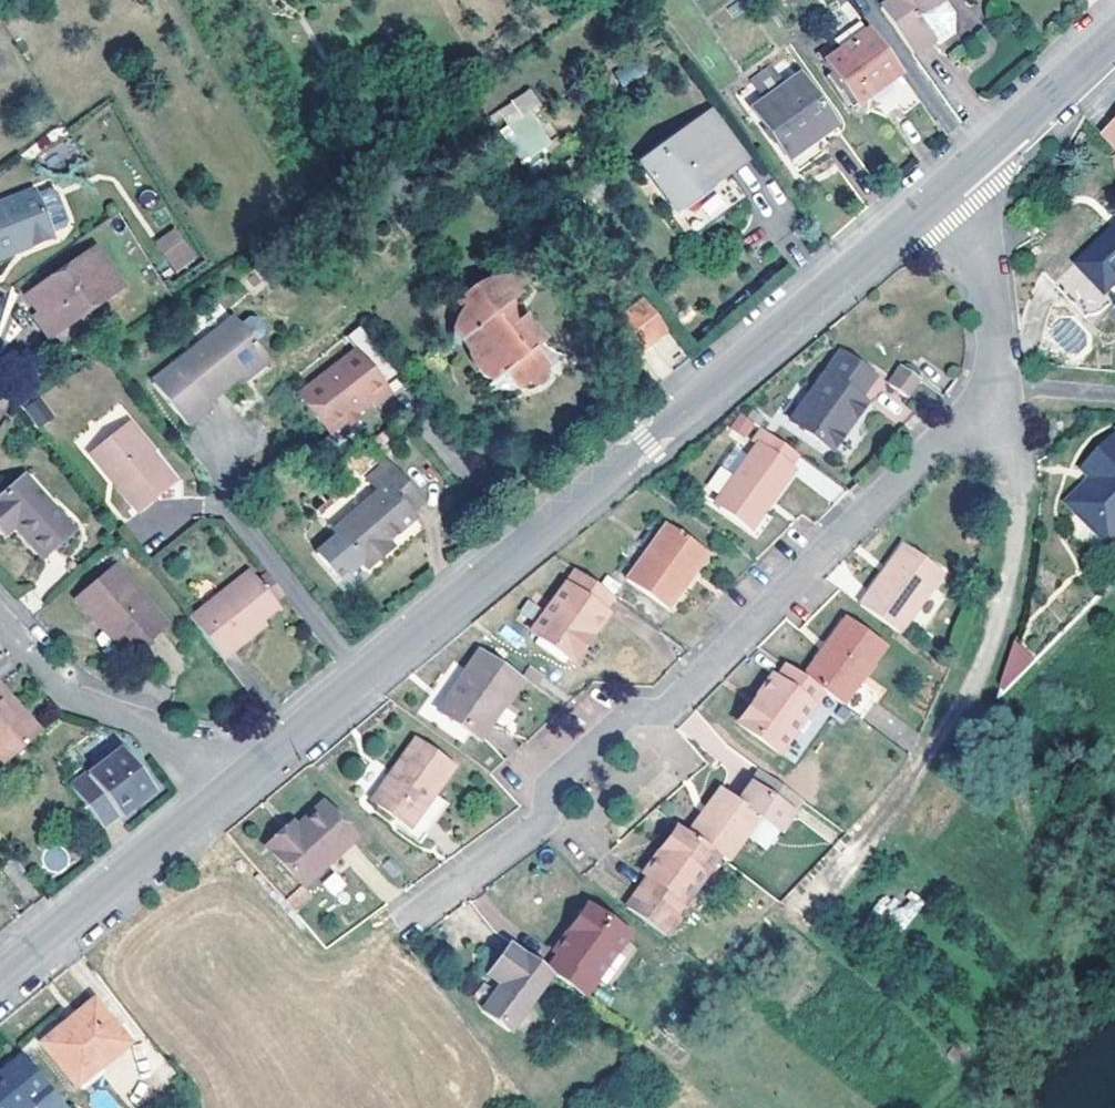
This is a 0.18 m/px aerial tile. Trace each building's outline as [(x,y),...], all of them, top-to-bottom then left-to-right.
[(891,0),(875,10),(908,56),(932,39),(936,45),(949,36),(950,15),(941,1),(936,3),(934,0),(891,0)] [(870,31),(822,63),(830,74),(840,87),(853,105),(869,95),(884,84),(901,73),(870,31)] [(614,70),(621,85),(646,75),(640,60),(614,70)] [(769,69),(751,83),(765,101),(783,87),(769,69)] [(833,122),(797,76),(783,87),(765,101),(752,110),(788,157),(833,122)] [(884,84),(869,95),(875,103),(891,92),(884,84)] [(488,116),(523,164),(553,142),(532,112),(543,104),(529,86),(488,116)] [(710,120),(690,136),(722,181),(744,163),(710,120)] [(1106,138),(1114,148),(1114,130),(1106,138)] [(690,136),(661,160),(693,203),(722,181),(690,136)] [(661,160),(646,171),(678,214),(693,203),(661,160)] [(48,193),(37,197),(36,194),(33,193),(0,206),(0,259),(53,239),(51,232),(59,229),(62,220),(54,197),(48,193)] [(1114,231),(1087,258),(1084,261),(1114,289),(1114,231)] [(191,260),(173,232),(154,244),(173,272),(191,260)] [(1082,258),(1084,261),(1087,258),(1060,235),(1031,264),(1041,274),(1045,270),(1061,283),(1078,266),(1076,264),(1082,258)] [(123,290),(96,253),(28,298),(41,318),(54,337),(123,290)] [(1084,261),(1082,258),(1076,264),(1078,266),(1096,281),(1114,300),(1114,289),(1084,261)] [(1096,281),(1078,266),(1061,283),(1056,289),(1058,292),(1085,316),(1104,311),(1108,314),(1114,308),(1114,300),(1096,281)] [(1056,289),(1061,283),(1045,270),(1041,274),(1056,289)] [(488,288),(483,285),(464,298),(460,304),(465,310),(460,319),(458,333),(463,341),(473,354),(476,363),(484,373),(496,382),(504,376),(516,391),(527,384),(533,387),(538,387),(543,383),(546,378),(545,369),(547,366),(534,351),(528,344),(537,337),(532,329),(527,315),(515,324),(513,300),(520,295),(508,280),(501,279),(488,288)] [(669,329),(644,298),(626,314),(651,344),(669,329)] [(639,353),(651,344),(626,314),(615,323),(639,353)] [(49,342),(54,337),(41,318),(34,322),(49,342)] [(458,333),(460,319),(456,327),(454,337),(454,348),(463,341),(458,333)] [(223,342),(240,331),(234,324),(218,335),(223,342)] [(268,367),(240,331),(223,342),(218,335),(153,385),(185,428),(208,412),(203,406),(237,381),(243,376),(248,383),(268,367)] [(537,337),(528,344),(534,351),(542,344),(537,337)] [(376,407),(390,396),(355,352),(299,397),(329,434),(344,423),(352,416),(371,401),(376,407)] [(875,379),(840,354),(790,426),(831,454),(865,407),(858,402),(875,379)] [(919,381),(902,368),(888,388),(905,400),(919,381)] [(248,383),(243,376),(237,381),(242,387),(248,383)] [(516,391),(504,376),(496,382),(492,386),(502,391),(516,391)] [(38,428),(54,417),(39,395),(22,406),(38,428)] [(352,416),(344,423),(349,428),(357,422),(352,416)] [(740,428),(756,441),(761,432),(745,420),(740,428)] [(130,424),(122,430),(146,460),(150,456),(152,454),(130,424)] [(91,455),(138,515),(174,487),(150,456),(146,460),(122,430),(91,455)] [(750,530),(793,474),(788,470),(797,458),(761,432),(756,441),(752,445),(756,449),(716,504),(750,530)] [(1114,542),(1114,438),(1080,474),(1090,482),(1093,485),(1085,493),(1082,489),(1066,506),(1109,548),(1114,542)] [(425,504),(392,464),(370,482),(381,495),(360,512),(364,516),(338,537),(367,572),(386,556),(380,548),(386,545),(416,521),(411,516),(425,504)] [(25,477),(0,499),(0,528),(5,534),(14,528),(43,559),(73,533),(25,477)] [(1090,482),(1082,489),(1085,493),(1093,485),(1090,482)] [(364,516),(360,512),(334,532),(338,537),(364,516)] [(666,611),(707,554),(666,526),(625,581),(666,611)] [(380,548),(386,556),(392,552),(386,545),(380,548)] [(904,547),(860,608),(898,634),(942,574),(904,547)] [(610,599),(573,572),(530,636),(570,665),(604,617),(599,614),(610,599)] [(115,573),(77,603),(105,637),(111,632),(132,657),(164,631),(115,573)] [(247,575),(187,621),(220,664),(249,641),(245,637),(261,625),(277,612),(272,605),(254,584),(247,575)] [(281,598),(265,577),(254,584),(272,605),(281,598)] [(845,622),(803,682),(819,694),(840,709),(853,689),(882,649),(845,622)] [(249,641),(264,629),(261,625),(245,637),(249,641)] [(126,663),(132,657),(111,632),(105,637),(126,663)] [(478,743),(518,685),(478,657),(437,715),(478,743)] [(803,682),(785,668),(774,682),(768,679),(735,725),(775,754),(819,694),(803,682)] [(1,767),(39,737),(0,689),(0,766),(1,767)] [(853,689),(840,709),(860,723),(874,704),(853,689)] [(451,771),(412,744),(369,803),(396,822),(393,830),(415,847),(445,807),(432,797),(451,771)] [(120,818),(153,793),(123,752),(75,788),(75,793),(102,828),(118,816),(120,818)] [(763,776),(754,789),(791,816),(800,803),(763,776)] [(722,792),(689,838),(718,859),(727,866),(761,820),(780,834),(792,817),(791,816),(754,789),(741,806),(722,792)] [(302,826),(331,862),(353,843),(322,808),(302,826)] [(276,843),(308,883),(331,862),(302,826),(296,833),(291,828),(276,843)] [(689,838),(677,830),(644,876),(649,880),(625,909),(666,939),(678,923),(673,920),(718,859),(689,838)] [(267,851),(301,889),(308,883),(276,843),(267,851)] [(321,881),(332,896),(346,886),(336,871),(321,881)] [(559,961),(549,975),(551,976),(583,1000),(627,939),(587,910),(554,957),(559,961)] [(551,976),(549,975),(512,948),(473,1002),(482,1015),(508,1034),(551,976)] [(98,1068),(128,1045),(96,1005),(63,1031),(61,1028),(41,1046),(70,1081),(94,1063),(98,1068)] [(23,1057),(0,1075),(0,1107),(32,1107),(52,1093),(23,1057)] [(94,1063),(70,1081),(78,1092),(102,1073),(98,1068),(94,1063)]
